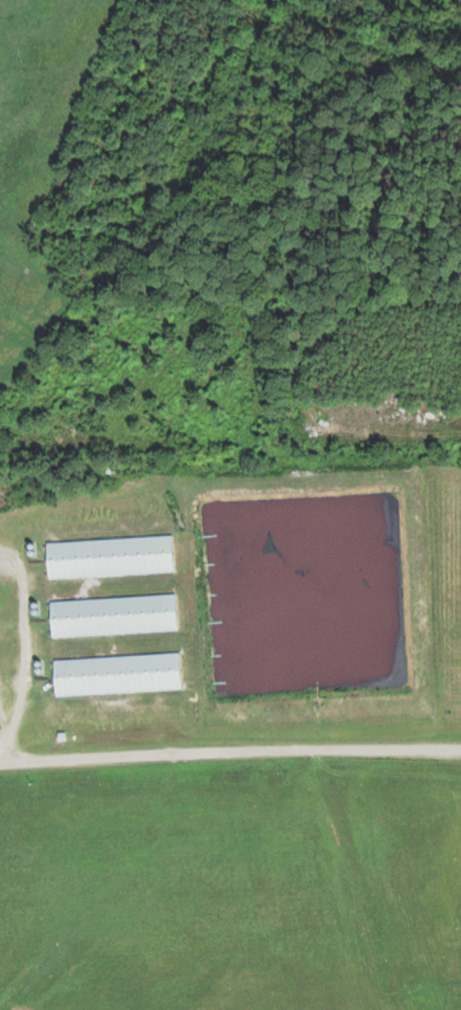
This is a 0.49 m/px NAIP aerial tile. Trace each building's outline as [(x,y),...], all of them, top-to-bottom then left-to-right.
[(174,573),(172,537),(45,543),(46,579),(174,573)] [(49,601),(50,637),(177,632),(176,596),(49,601)] [(52,660),(54,697),(181,690),(179,654),(52,660)]
